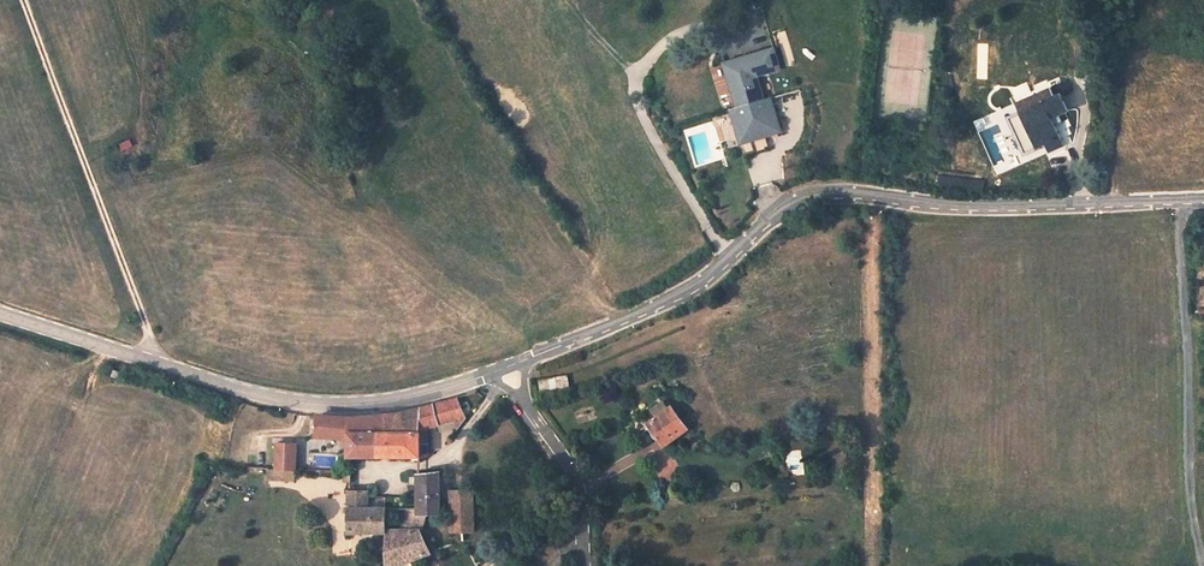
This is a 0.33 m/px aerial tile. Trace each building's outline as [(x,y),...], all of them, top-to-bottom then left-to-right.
[(724,71),(718,73),(728,104),(725,105),(736,139),(772,125),(762,94),(758,95),(743,53),(721,61),(724,71)] [(1052,88),(1012,104),(1023,132),(1034,128),(1045,155),(1062,148),(1051,121),(1069,113),(1061,94),(1056,96),(1052,88)] [(127,141),(115,146),(118,154),(130,148),(127,141)] [(548,377),(548,387),(570,385),(569,375),(548,377)] [(420,455),(422,426),(453,419),(459,427),(469,413),(457,395),(438,401),(427,405),(420,407),(414,408),(404,411),(397,412),(383,413),(382,435),(380,436),(379,455),(420,455)] [(887,404),(890,416),(904,412),(901,400),(887,404)] [(651,420),(640,429),(643,433),(646,431),(654,440),(658,438),(663,444),(685,428),(670,408),(667,410),(662,402),(649,409),(656,418),(651,420)] [(333,414),(318,413),(317,432),(349,436),(348,454),(379,455),(380,436),(382,435),(383,413),(372,414),(366,414),(356,415),(349,415),(333,414)] [(295,441),(276,440),(275,467),(293,467),(295,441)] [(418,557),(419,559),(419,561),(419,562),(421,564),(423,565),(426,565),(428,564),(430,562),(430,559),(431,557),(431,554),(431,549),(421,525),(420,515),(439,514),(439,469),(419,469),(419,474),(409,474),(410,484),(419,483),(419,505),(385,505),(385,531),(384,565),(391,565),(418,557)] [(449,469),(453,543),(466,540),(466,532),(474,532),(474,522),(471,487),(462,487),(460,469),(449,469)] [(347,488),(347,530),(385,531),(385,505),(368,505),(368,494),(368,488),(347,488)] [(385,505),(386,495),(368,494),(368,505),(385,505)]
